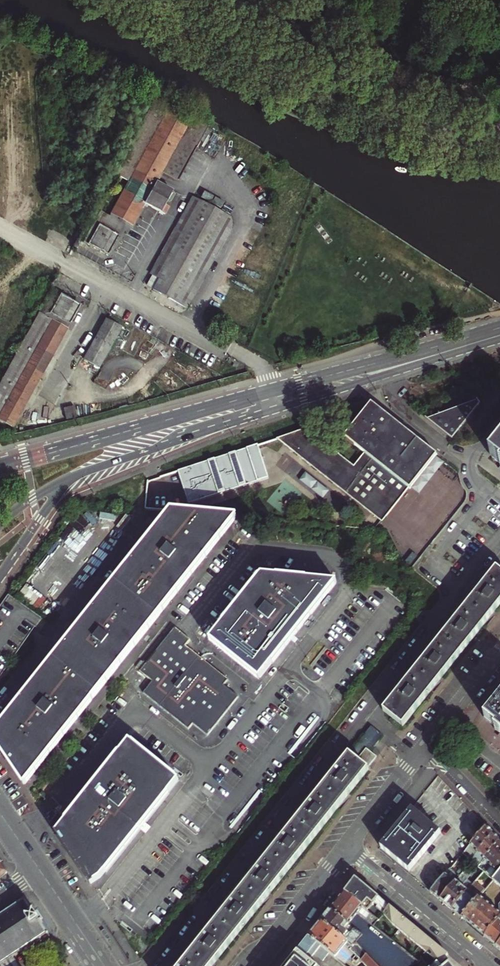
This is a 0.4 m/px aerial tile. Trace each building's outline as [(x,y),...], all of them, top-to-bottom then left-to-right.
[(118,236),(126,221),(133,225),(145,204),(165,215),(169,208),(165,206),(171,194),(155,185),(161,174),(191,190),(221,135),(170,107),(112,213),(114,214),(106,229),(118,236)] [(160,278),(153,289),(184,306),(205,268),(209,270),(237,221),(193,197),(151,274),(160,278)] [(106,229),(99,224),(88,245),(109,256),(120,236),(118,236),(106,229)] [(0,382),(0,420),(13,427),(70,325),(50,314),(59,297),(54,294),(43,316),(38,313),(0,382)] [(80,306),(60,294),(59,297),(50,314),(70,325),(80,306)] [(106,320),(84,359),(99,368),(121,328),(106,320)] [(478,401),(426,419),(453,440),(481,404),(478,401)] [(74,406),(63,409),(65,420),(77,417),(74,406)] [(312,428),(281,439),(384,521),(412,485),(435,457),(378,411),(354,440),(370,454),(359,467),(312,428)] [(261,445),(187,469),(198,502),(272,478),(261,445)] [(0,726),(0,749),(19,778),(23,784),(235,517),(171,510),(0,726)] [(404,725),(423,702),(448,669),(475,635),(499,606),(499,604),(499,575),(495,571),(479,592),(452,626),(427,658),(401,690),(385,709),(404,725)] [(261,576),(210,640),(258,679),(335,583),(261,576)] [(187,642),(173,631),(138,673),(151,684),(142,694),(187,730),(191,725),(206,737),(237,698),(222,687),(225,682),(182,649),(187,642)] [(486,720),(499,731),(499,703),(486,720)] [(370,727),(357,743),(366,749),(369,752),(382,736),(370,727)] [(129,742),(56,833),(63,842),(90,884),(102,878),(178,781),(129,742)] [(225,950),(248,921),(274,889),(301,854),(329,820),(358,783),(368,770),(367,769),(376,758),(369,752),(366,749),(357,761),(349,755),(336,771),(309,805),(282,839),(258,869),(231,903),(206,934),(181,965),(212,965),(225,950)] [(441,833),(412,810),(396,829),(380,848),(409,871),(441,833)] [(473,858),(493,834),(490,830),(486,827),(465,851),(469,855),(467,858),(470,861),(473,858)] [(499,842),(499,841),(496,838),(493,834),(473,858),(477,862),(474,865),(478,868),(481,865),(499,842)] [(499,857),(499,842),(481,865),(484,868),(482,871),(486,874),(488,871),(499,857)] [(499,872),(499,857),(488,871),(492,875),(490,878),(493,881),(499,872)] [(456,875),(450,870),(431,893),(436,897),(440,901),(461,876),(464,872),(465,868),(457,869),(458,872),(456,875)] [(473,886),(461,876),(440,901),(446,905),(452,910),(473,886)] [(344,893),(368,912),(374,904),(385,913),(381,918),(438,965),(446,965),(442,963),(448,956),(355,879),(344,893)] [(475,883),(473,886),(452,910),(457,915),(462,918),(479,897),(485,891),(475,883)] [(377,965),(414,965),(417,964),(419,962),(374,926),(379,921),(368,912),(344,893),(337,902),(330,910),(362,936),(356,944),(377,965)] [(479,897),(462,918),(471,926),(485,938),(499,920),(499,905),(499,906),(499,911),(498,913),(479,897)] [(31,909),(25,901),(26,899),(24,899),(24,900),(19,903),(18,902),(0,914),(0,965),(22,965),(16,955),(22,952),(22,953),(24,951),(24,950),(30,946),(31,947),(33,945),(33,944),(40,939),(41,940),(43,939),(42,938),(47,935),(49,935),(49,934),(49,932),(47,932),(42,925),(43,924),(42,923),(43,922),(42,920),(41,921),(34,911),(35,910),(34,909),(33,909),(32,909),(31,909)] [(362,936),(330,910),(325,917),(321,922),(353,947),(356,944),(362,936)] [(485,938),(491,943),(496,947),(499,943),(499,920),(485,938)] [(356,944),(353,947),(321,922),(315,930),(309,938),(328,953),(344,965),(347,965),(355,956),(357,958),(354,961),(358,964),(361,961),(366,965),(377,965),(356,944)] [(322,961),(328,953),(309,938),(305,942),(302,945),(314,955),(322,961)] [(314,955),(302,945),(298,951),(310,961),(314,955)] [(310,961),(298,951),(286,965),(316,965),(310,961)]
